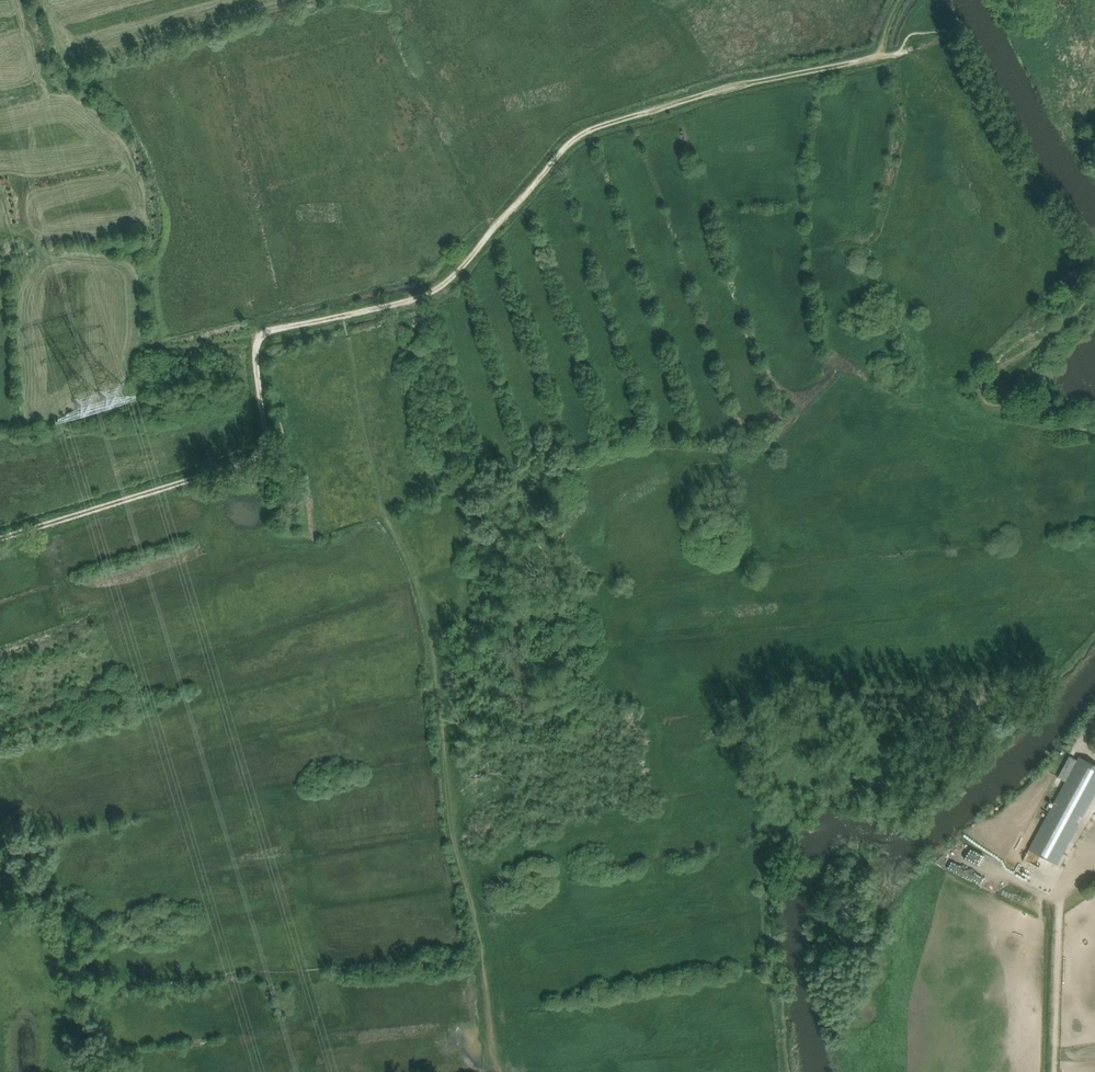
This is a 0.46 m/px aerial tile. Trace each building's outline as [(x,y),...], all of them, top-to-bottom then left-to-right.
[(1069,756),(1058,777),(1065,781),(1029,849),(1057,864),(1078,824),(1075,823),(1094,786),(1094,765),(1079,756),(1077,760),(1069,756)] [(980,884),(985,876),(959,863),(955,872),(980,884)]
